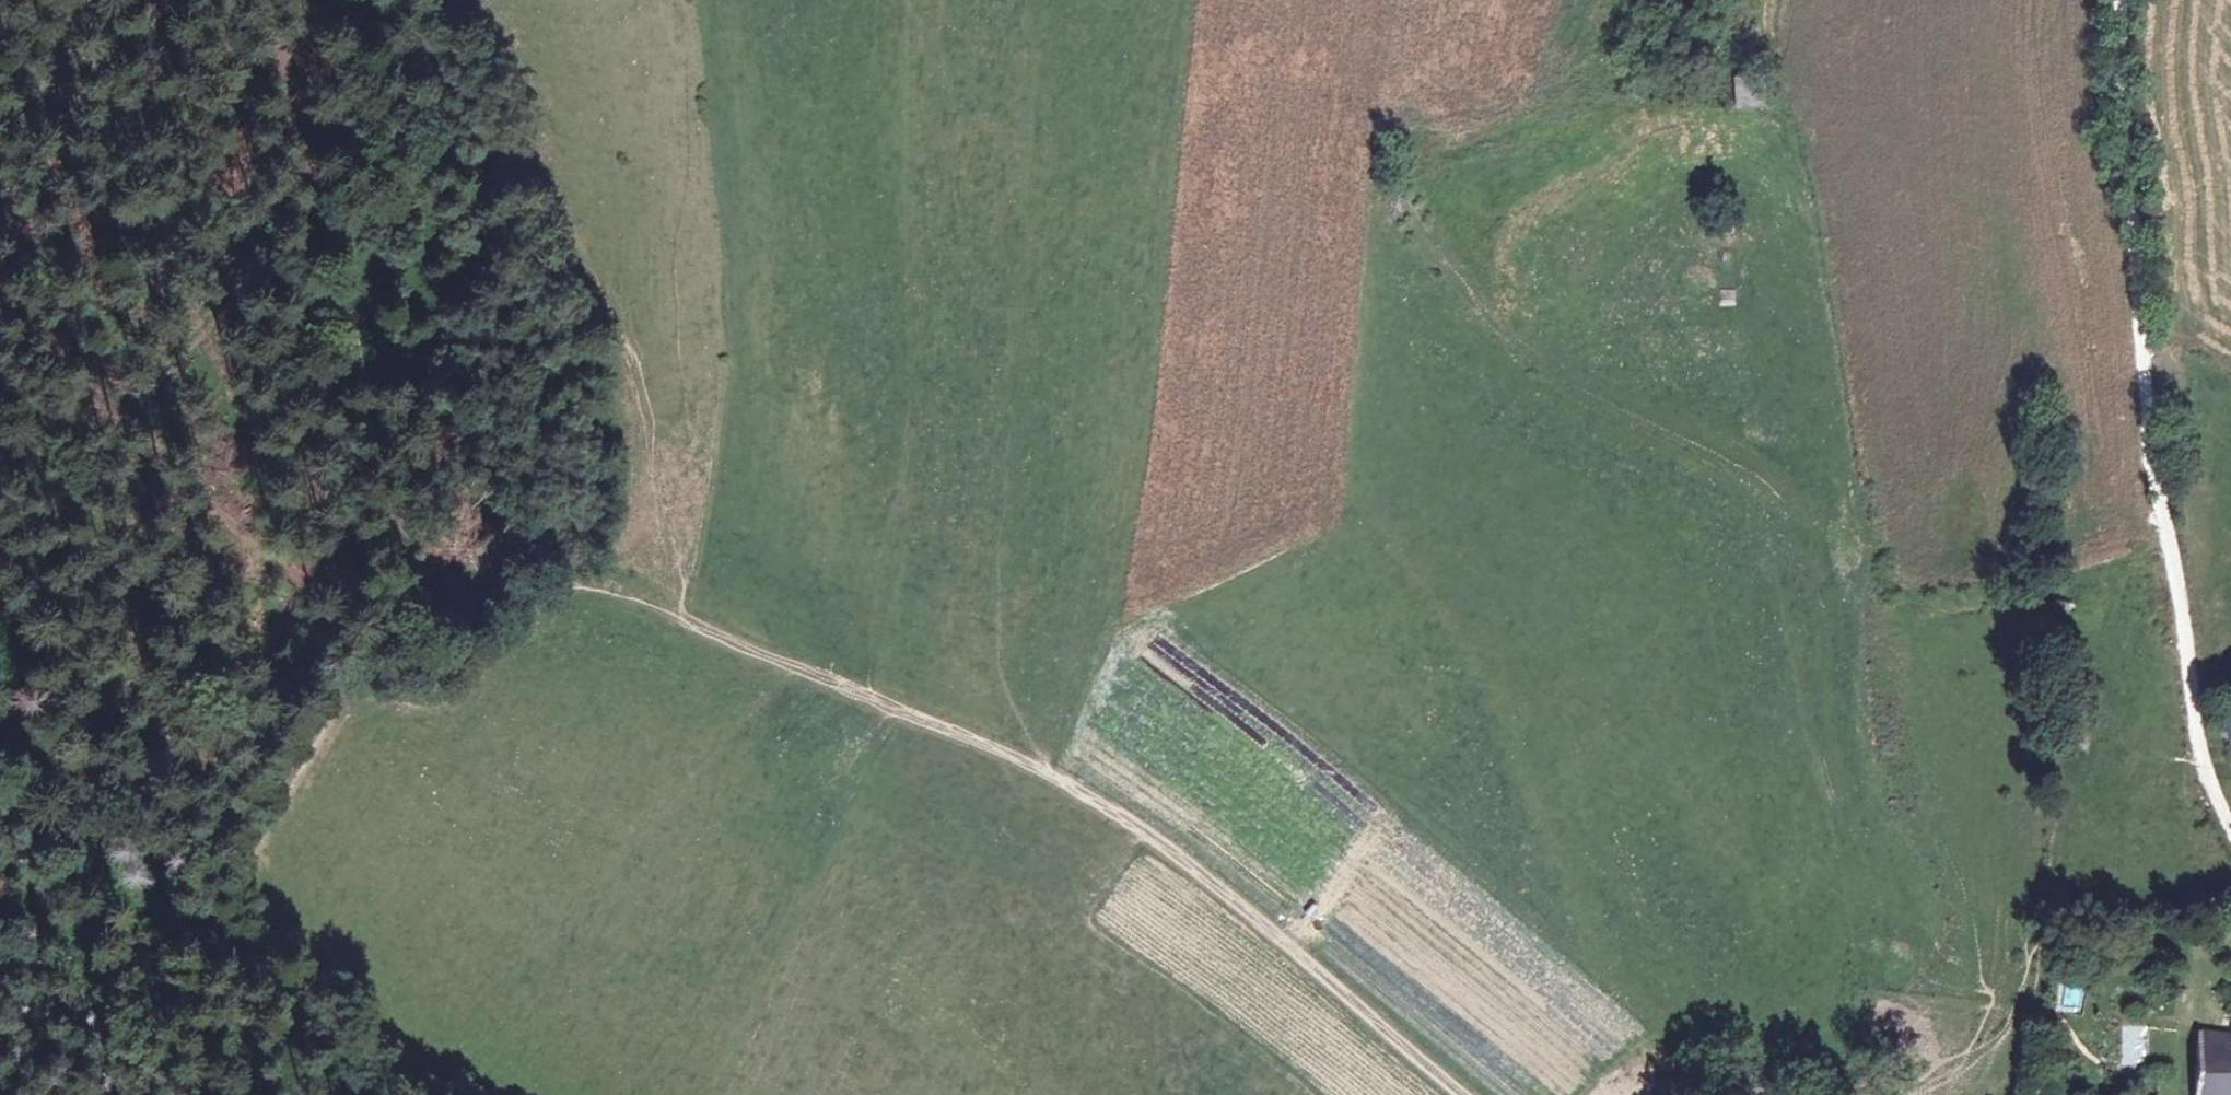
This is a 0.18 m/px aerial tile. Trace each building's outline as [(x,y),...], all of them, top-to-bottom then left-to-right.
[(1758,86),(1732,87),(1734,113),(1760,109),(1758,86)] [(1730,219),(1720,220),(1722,239),(1731,237),(1730,219)] [(1736,294),(1723,293),(1725,312),(1736,311),(1736,294)] [(2078,599),(2060,599),(2060,612),(2079,612),(2078,599)] [(2207,1035),(2202,1094),(2230,1094),(2230,1037),(2207,1035)]
